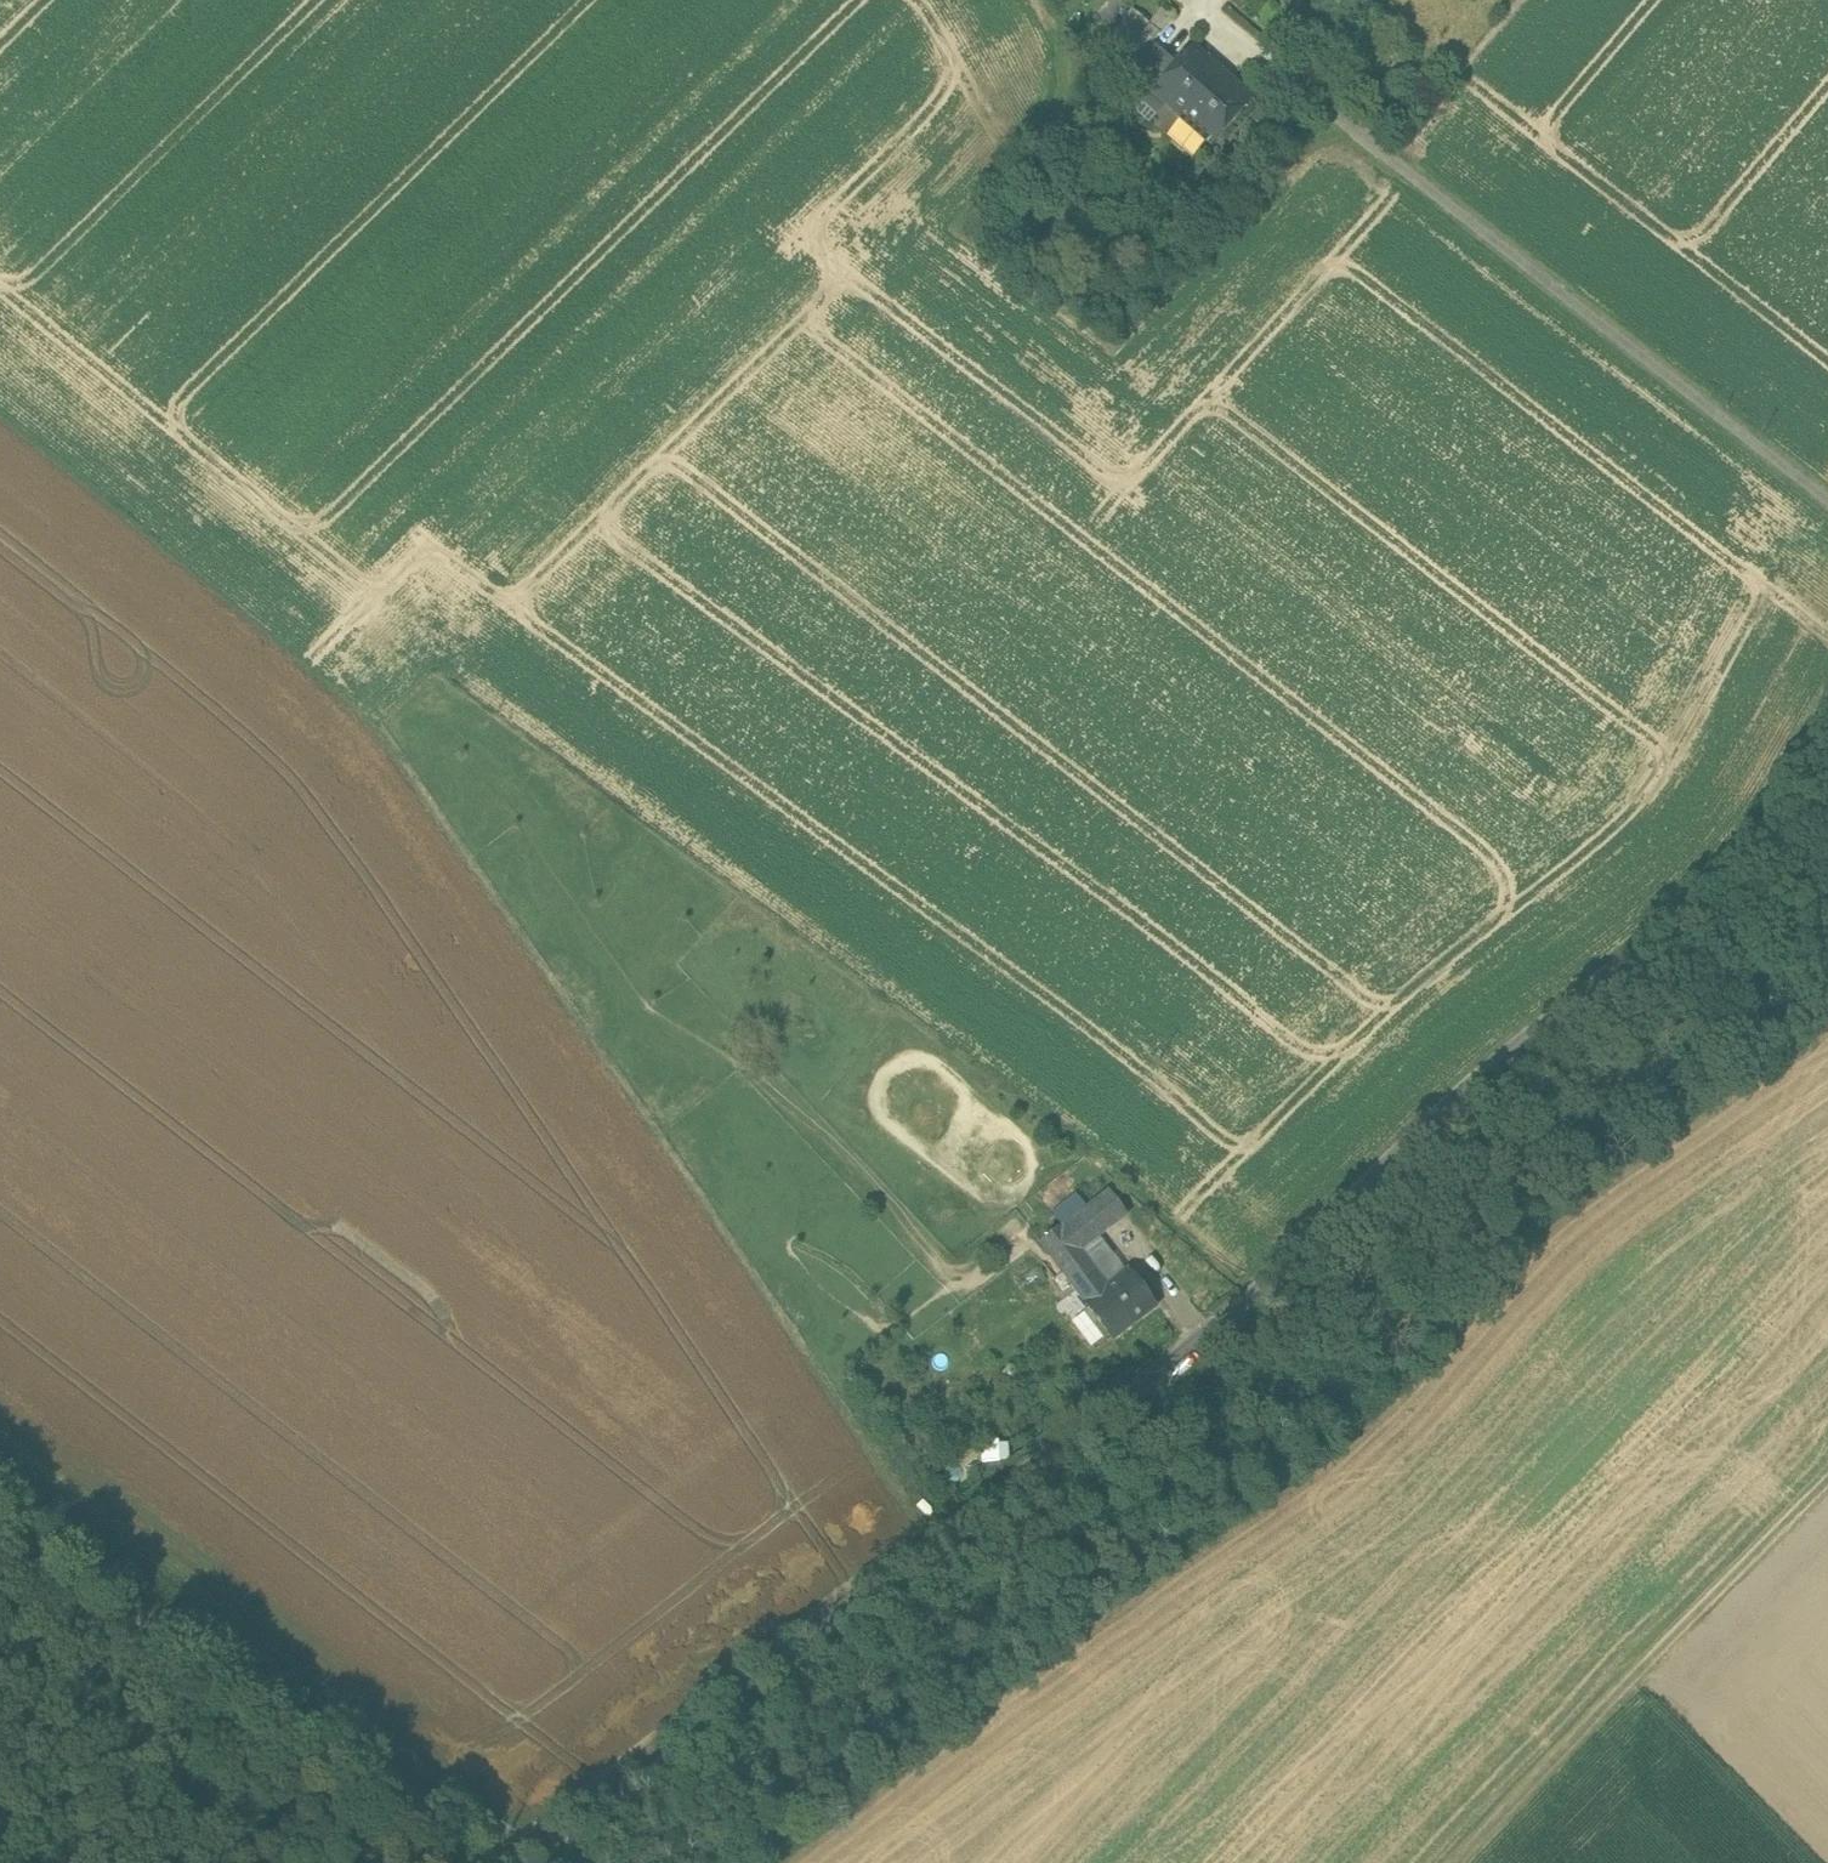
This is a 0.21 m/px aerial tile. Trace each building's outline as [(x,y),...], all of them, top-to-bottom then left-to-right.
[(1150,23),(1133,9),(1114,31),(1140,54),(1141,55),(1152,42),(1160,33),(1150,23)] [(1173,19),(1162,9),(1150,23),(1160,33),(1173,19)] [(1152,42),(1141,55),(1140,54),(1127,68),(1156,94),(1180,67),(1152,42)] [(1180,67),(1156,94),(1183,117),(1222,73),(1195,50),(1180,67)] [(1183,117),(1167,135),(1193,158),(1248,96),(1222,73),(1183,117)] [(1100,208),(1080,193),(1074,200),(1094,216),(1100,208)] [(1110,1192),(1062,1229),(1061,1227),(1041,1242),(1063,1271),(1073,1284),(1087,1303),(1127,1273),(1098,1235),(1126,1214),(1110,1192)] [(1063,1271),(1054,1278),(1064,1290),(1073,1284),(1063,1271)] [(1155,1305),(1129,1271),(1127,1273),(1087,1303),(1086,1304),(1112,1338),(1155,1305)] [(983,1441),(984,1459),(1011,1458),(1010,1440),(983,1441)]
